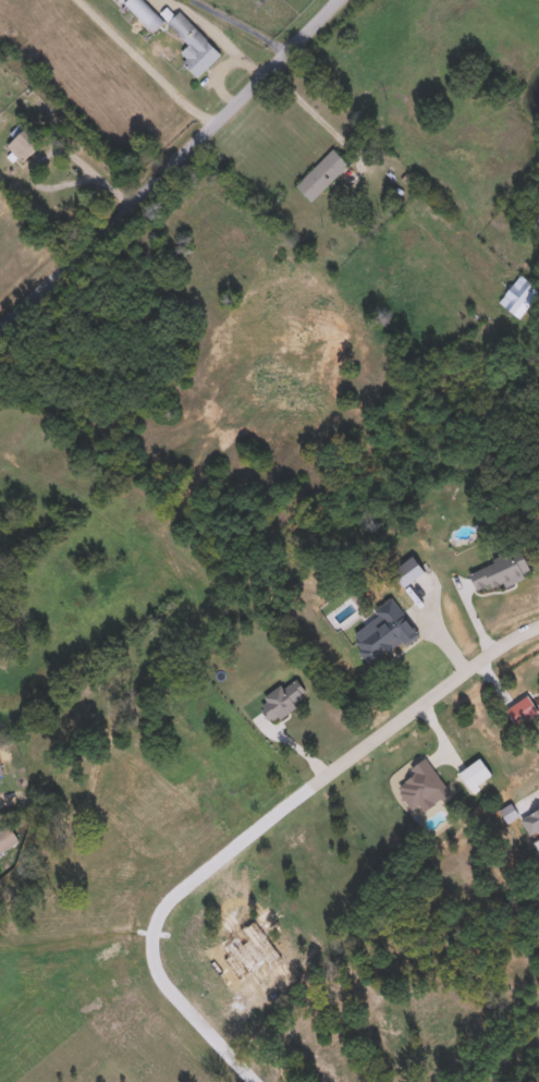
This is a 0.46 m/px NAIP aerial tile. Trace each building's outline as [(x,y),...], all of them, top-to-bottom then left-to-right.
[(124,2),(126,0),(144,0),(163,20),(152,31),(124,2)] [(188,44),(168,22),(180,10),(221,53),(198,75),(177,54),(188,44)] [(39,144),(23,160),(7,145),(23,129),(39,144)] [(311,202),(295,185),(332,148),(348,165),(311,202)] [(519,273),(538,288),(538,290),(519,317),(499,302),(519,273)]
